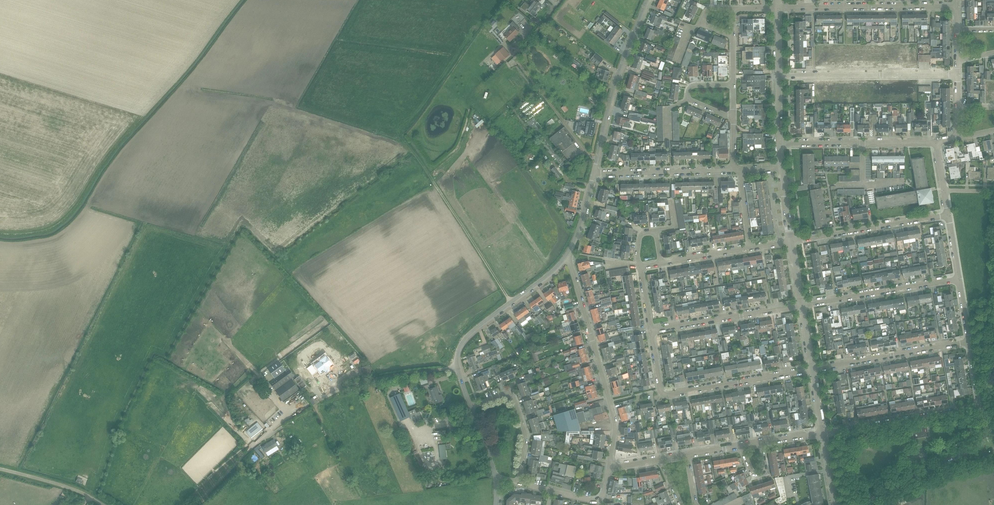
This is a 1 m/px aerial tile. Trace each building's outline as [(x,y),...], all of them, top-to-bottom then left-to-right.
[(521,8),(526,12),(527,10),(530,12),(534,15),(542,5),(539,3),(540,1),(541,0),(535,0),(530,6),(526,3),(521,8)] [(690,4),(689,3),(686,9),(688,10),(685,16),(692,19),(698,7),(696,6),(697,4),(691,1),(690,4)] [(666,5),(660,2),(657,7),(664,10),(666,5)] [(606,11),(603,16),(605,18),(608,21),(609,19),(616,25),(619,21),(606,11)] [(654,16),(651,22),(656,24),(655,26),(659,27),(660,24),(659,24),(661,19),(667,21),(668,18),(661,15),(660,18),(654,16)] [(754,30),(754,19),(742,19),(742,36),(748,36),(747,34),(746,34),(746,30),(754,30)] [(765,19),(754,19),(754,30),(760,30),(760,33),(765,33),(765,19)] [(504,35),(510,42),(514,38),(517,35),(519,33),(515,29),(518,26),(513,22),(510,24),(513,27),(509,32),(508,31),(504,35)] [(614,28),(611,32),(612,33),(618,38),(623,31),(619,28),(617,27),(615,29),(614,28)] [(664,31),(660,30),(655,28),(654,31),(648,28),(645,37),(651,40),(653,33),(658,35),(659,34),(662,35),(664,31)] [(696,37),(708,41),(711,34),(699,30),(696,37)] [(597,36),(604,41),(606,38),(599,32),(597,36)] [(618,38),(612,33),(607,40),(609,42),(613,45),(618,38)] [(712,43),(724,48),(727,41),(721,38),(720,39),(715,37),(715,36),(712,43)] [(654,48),(642,42),(639,50),(648,54),(650,50),(653,51),(654,48)] [(754,60),(754,57),(754,47),(745,47),(745,51),(742,51),(742,62),(750,61),(750,60),(754,60)] [(760,47),(754,47),(754,57),(754,60),(760,60),(760,64),(765,64),(765,47),(760,47)] [(496,54),(502,61),(509,55),(503,48),(496,54)] [(720,64),(720,66),(727,66),(727,56),(719,56),(719,53),(714,53),(714,56),(714,58),(718,58),(718,64),(720,64)] [(591,60),(599,66),(603,60),(595,54),(591,60)] [(812,54),(809,54),(807,54),(796,54),(796,60),(806,60),(806,66),(809,66),(809,60),(809,56),(812,56),(812,54)] [(637,56),(635,61),(642,64),(646,65),(649,67),(650,64),(647,63),(647,62),(643,60),(644,58),(637,56)] [(642,64),(635,61),(633,67),(640,70),(642,64)] [(703,66),(703,71),(703,76),(712,76),(712,65),(708,65),(708,66),(703,66)] [(695,67),(689,67),(689,76),(698,76),(698,66),(695,66),(695,67)] [(720,66),(714,66),(714,72),(717,72),(717,69),(719,69),(719,76),(727,76),(727,66),(720,66)] [(597,73),(596,77),(597,78),(607,81),(610,72),(598,68),(597,72),(599,72),(598,73),(597,73)] [(680,80),(682,71),(679,71),(679,69),(674,68),(673,79),(680,80)] [(638,76),(631,74),(629,81),(640,84),(640,85),(640,84),(639,84),(641,77),(638,77),(638,76)] [(748,86),(754,86),(754,76),(746,76),(746,80),(742,80),(743,90),(748,90),(748,86)] [(754,76),(754,86),(760,86),(760,93),(766,93),(766,76),(754,76)] [(640,84),(629,81),(627,88),(636,90),(635,94),(643,97),(651,99),(652,96),(647,95),(648,93),(638,91),(640,84)] [(815,99),(814,84),(809,84),(809,90),(811,90),(811,93),(811,96),(804,96),(804,97),(796,97),(796,103),(804,103),(804,99),(811,99),(815,99)] [(809,90),(809,84),(806,84),(806,90),(796,90),(796,97),(804,97),(804,96),(804,93),(811,93),(811,90),(809,90)] [(537,92),(533,95),(517,107),(522,113),(520,115),(558,164),(555,167),(561,175),(570,168),(557,152),(540,129),(542,128),(534,117),(543,110),(547,107),(537,92)] [(625,95),(623,102),(630,104),(632,98),(625,95)] [(630,104),(623,102),(621,108),(628,111),(629,108),(631,109),(632,108),(633,105),(630,104)] [(748,105),(743,105),(743,125),(748,124),(749,124),(749,118),(754,118),(754,115),(754,105),(748,105)] [(758,105),(754,105),(754,115),(754,118),(754,119),(761,119),(766,119),(766,108),(763,109),(763,105),(758,105)] [(686,112),(691,114),(693,115),(695,109),(689,106),(686,112)] [(577,122),(575,131),(580,132),(581,129),(586,130),(585,133),(593,135),(596,123),(594,123),(595,119),(596,119),(598,110),(593,109),(592,111),(590,111),(589,114),(591,114),(590,118),(591,118),(590,122),(586,121),(587,120),(587,119),(587,120),(582,119),(582,118),(581,118),(581,119),(581,123),(577,122)] [(695,109),(693,115),(700,118),(703,112),(695,109)] [(618,117),(617,124),(623,125),(622,126),(628,128),(630,120),(636,121),(638,116),(629,114),(628,119),(618,117)] [(705,120),(712,123),(714,117),(707,114),(705,120)] [(873,124),(873,115),(869,115),(869,122),(866,122),(866,118),(864,118),(863,118),(863,132),(870,132),(870,124),(873,124)] [(888,116),(888,120),(886,120),(886,118),(882,118),(882,132),(889,132),(889,126),(892,126),(892,116),(888,116)] [(714,117),(712,123),(719,126),(721,120),(714,117)] [(576,142),(565,127),(550,138),(561,153),(576,142)] [(613,137),(618,139),(620,139),(619,142),(623,143),(629,144),(628,137),(620,136),(621,133),(615,131),(613,137)] [(713,144),(712,144),(712,148),(713,148),(728,148),(728,138),(727,134),(726,134),(720,134),(720,139),(719,139),(719,145),(713,145),(713,144)] [(743,148),(743,151),(748,152),(750,147),(748,146),(748,144),(754,144),(754,134),(748,134),(743,134),(743,148)] [(758,134),(754,134),(754,144),(754,148),(762,148),(766,148),(766,137),(763,137),(763,134),(761,134),(758,134)] [(983,142),(985,151),(986,151),(986,153),(992,152),(993,157),(989,157),(989,159),(993,159),(993,150),(991,140),(983,142)] [(964,155),(966,161),(969,161),(970,161),(970,158),(979,156),(980,160),(983,160),(983,159),(983,158),(981,152),(977,153),(975,143),(967,145),(968,154),(964,155)] [(612,145),(610,152),(626,155),(620,154),(621,147),(618,146),(612,145)] [(728,148),(713,148),(713,156),(716,156),(716,150),(719,150),(719,158),(728,158),(728,148)] [(952,160),(952,164),(962,162),(961,159),(958,159),(957,153),(954,154),(953,148),(946,150),(948,157),(947,157),(948,161),(952,160)] [(626,155),(610,152),(608,158),(618,160),(619,157),(623,158),(623,161),(626,161),(626,155)] [(811,190),(810,190),(817,227),(828,226),(828,225),(826,226),(820,189),(822,188),(821,183),(818,183),(818,184),(813,184),(813,154),(814,154),(803,154),(804,184),(810,184),(811,190)] [(880,156),(872,156),(872,166),(877,166),(877,171),(880,171),(880,156)] [(888,156),(880,156),(880,171),(884,171),(884,166),(888,166),(888,156)] [(896,156),(888,156),(888,166),(893,166),(893,171),(896,171),(896,156)] [(904,156),(896,156),(896,171),(900,171),(900,166),(905,166),(904,156)] [(833,166),(833,157),(825,157),(825,166),(833,166)] [(841,157),(833,157),(833,166),(841,166),(841,157)] [(849,157),(841,157),(841,166),(849,166),(849,157)] [(916,190),(916,191),(917,191),(917,192),(878,199),(877,197),(878,197),(877,197),(876,197),(877,205),(878,204),(879,208),(883,207),(883,209),(890,208),(889,206),(893,205),(893,207),(900,206),(899,204),(903,204),(903,205),(909,204),(909,202),(913,202),(913,204),(919,203),(919,205),(934,203),(932,191),(931,188),(930,188),(929,188),(928,183),(926,183),(925,179),(927,179),(926,173),(924,173),(924,170),(926,169),(925,163),(923,163),(922,159),(919,160),(919,158),(911,159),(911,161),(912,161),(913,161),(918,190),(917,190),(916,190)] [(962,162),(952,164),(953,167),(949,168),(951,175),(950,175),(951,179),(960,177),(959,168),(963,167),(962,165),(966,164),(966,161),(962,162)] [(969,161),(966,161),(966,164),(965,172),(969,172),(969,177),(969,176),(971,176),(971,179),(980,179),(980,172),(974,172),(974,168),(974,167),(972,167),(971,167),(970,167),(970,163),(970,162),(969,162),(969,161)] [(562,176),(561,175),(555,167),(551,170),(558,179),(562,176)] [(721,188),(719,188),(719,193),(719,199),(719,203),(723,203),(723,193),(729,193),(728,191),(728,188),(728,181),(721,182),(721,188)] [(735,181),(728,181),(728,188),(728,191),(732,191),(739,191),(738,187),(735,187),(735,181)] [(746,192),(768,190),(767,181),(745,184),(746,192)] [(714,182),(707,182),(708,193),(714,192),(714,203),(718,203),(717,188),(714,188),(714,182)] [(601,189),(600,195),(607,197),(612,198),(612,194),(610,194),(610,191),(601,189)] [(567,193),(566,197),(571,198),(578,200),(580,192),(572,190),(572,194),(567,193)] [(748,201),(769,199),(768,190),(746,192),(748,201)] [(600,195),(598,201),(604,203),(605,203),(607,203),(608,200),(606,200),(607,197),(600,195)] [(564,196),(563,199),(570,201),(569,205),(572,206),(577,207),(578,200),(571,198),(566,197),(564,196)] [(749,210),(770,208),(769,199),(748,201),(749,210)] [(839,212),(834,213),(835,217),(840,216),(840,217),(841,222),(848,221),(848,220),(847,215),(850,214),(849,209),(848,206),(842,207),(843,211),(839,212)] [(863,208),(860,209),(861,219),(869,217),(867,207),(867,208),(866,206),(863,206),(863,208)] [(861,219),(860,209),(856,209),(855,207),(852,208),(852,210),(854,220),(861,219)] [(750,219),(761,217),(771,216),(770,208),(749,210),(750,219)] [(595,213),(595,216),(599,217),(601,218),(601,219),(605,220),(607,213),(605,212),(603,211),(601,211),(599,210),(596,210),(595,213)] [(638,216),(638,214),(631,215),(631,218),(633,218),(633,220),(634,220),(635,224),(641,223),(640,215),(638,216)] [(707,215),(699,215),(699,218),(699,221),(704,220),(704,223),(708,222),(707,215)] [(751,227),(762,226),(772,224),(771,216),(761,217),(750,219),(751,227)] [(593,223),(590,230),(598,233),(600,229),(603,230),(604,227),(593,223)] [(772,224),(762,226),(763,230),(760,230),(760,232),(752,233),(752,236),(773,233),(772,224)] [(941,230),(940,226),(933,227),(933,228),(930,228),(930,231),(933,230),(934,231),(933,231),(934,234),(931,235),(924,236),(924,239),(927,238),(934,237),(942,236),(941,230)] [(598,233),(590,230),(588,237),(599,241),(600,238),(597,237),(598,233)] [(664,237),(665,243),(673,242),(672,235),(676,234),(675,231),(668,232),(668,236),(664,237)] [(665,243),(666,250),(676,248),(675,245),(677,245),(676,242),(673,242),(665,243)] [(838,251),(836,244),(830,245),(831,252),(834,251),(836,261),(839,261),(838,251)] [(585,245),(583,251),(593,254),(593,252),(595,245),(592,245),(592,247),(590,246),(585,245)] [(757,264),(756,256),(749,257),(750,265),(753,264),(754,267),(757,266),(757,264)] [(586,269),(587,271),(603,266),(603,263),(594,262),(595,265),(590,267),(589,261),(584,262),(578,264),(580,270),(586,269)] [(726,272),(725,269),(724,262),(717,263),(719,273),(726,272)] [(685,282),(684,278),(682,269),(676,270),(678,279),(678,280),(680,280),(680,282),(681,283),(684,283),(685,282)] [(678,279),(676,270),(669,271),(671,281),(674,280),(678,279)] [(871,282),(869,272),(862,273),(863,276),(864,283),(871,282)] [(622,276),(623,283),(633,281),(632,275),(622,276)] [(829,280),(829,277),(826,277),(823,278),(816,279),(817,285),(824,284),(824,285),(826,284),(827,290),(830,289),(829,284),(827,284),(827,281),(829,280)] [(663,283),(662,279),(651,281),(652,287),(665,285),(665,282),(663,283)] [(768,292),(766,279),(762,280),(764,291),(762,291),(762,294),(760,294),(761,301),(767,300),(765,292),(768,292)] [(558,284),(559,289),(560,292),(559,292),(561,298),(562,300),(566,299),(565,296),(567,296),(565,290),(569,289),(566,282),(558,284)] [(666,288),(665,285),(652,287),(653,293),(661,292),(664,292),(663,289),(666,288)] [(552,288),(548,291),(556,302),(561,298),(559,292),(559,291),(557,286),(553,289),(552,288)] [(719,287),(721,299),(722,305),(724,304),(725,307),(731,306),(730,299),(729,296),(726,296),(726,295),(723,293),(722,286),(719,287)] [(721,299),(719,287),(716,287),(717,298),(712,299),(711,299),(713,309),(719,308),(718,301),(718,300),(721,299)] [(587,298),(594,296),(592,289),(586,291),(586,292),(587,297),(587,298)] [(556,302),(548,291),(544,294),(548,301),(551,299),(555,306),(557,304),(556,302)] [(945,299),(942,299),(938,300),(938,302),(942,302),(945,301),(952,300),(951,294),(944,295),(945,299)] [(594,296),(587,298),(588,298),(589,305),(594,303),(598,302),(600,302),(598,295),(597,295),(594,296)] [(540,296),(535,300),(541,308),(544,306),(542,303),(544,302),(540,296)] [(676,307),(677,310),(678,315),(684,314),(683,307),(682,307),(682,304),(676,305),(675,299),(672,300),(673,308),(676,307)] [(541,308),(535,300),(529,304),(533,310),(533,309),(536,313),(539,311),(538,310),(541,308)] [(526,307),(520,310),(524,316),(526,318),(530,316),(531,315),(529,311),(526,307)] [(591,310),(593,316),(602,314),(600,307),(591,310)] [(848,315),(847,308),(841,309),(842,316),(845,316),(846,320),(846,319),(848,329),(851,328),(849,322),(849,319),(849,318),(848,315)] [(574,312),(573,309),(567,310),(566,311),(567,314),(563,315),(565,323),(571,321),(577,319),(575,311),(574,312)] [(520,310),(515,314),(518,319),(518,320),(520,323),(520,324),(522,323),(525,321),(527,319),(526,318),(524,316),(520,310)] [(835,316),(834,311),(830,311),(831,317),(829,317),(822,319),(823,325),(834,323),(833,320),(834,320),(834,316),(835,316)] [(603,318),(606,317),(605,313),(602,314),(593,316),(595,323),(604,320),(603,318)] [(511,317),(505,321),(509,327),(510,329),(514,327),(516,325),(511,317)] [(639,329),(639,326),(641,325),(640,319),(632,320),(630,320),(631,327),(623,328),(623,331),(627,331),(633,330),(639,329)] [(509,327),(505,321),(500,325),(503,330),(509,327)] [(572,324),(571,321),(565,323),(562,323),(565,332),(572,330),(572,333),(580,331),(578,323),(572,324)] [(767,331),(766,321),(760,322),(760,325),(758,325),(759,333),(767,331)] [(932,325),(929,326),(931,338),(937,337),(935,329),(935,328),(937,328),(936,321),(932,322),(932,325)] [(842,326),(841,322),(839,323),(838,323),(834,323),(823,325),(824,331),(832,330),(831,327),(835,326),(835,327),(838,327),(838,326),(842,326)] [(928,322),(926,323),(926,327),(923,327),(925,339),(931,338),(929,326),(928,322)] [(755,323),(748,324),(749,332),(756,330),(755,323)] [(786,324),(783,324),(780,325),(777,325),(777,326),(778,329),(783,328),(784,331),(794,330),(793,323),(786,324)] [(749,332),(748,324),(740,325),(741,330),(738,331),(739,332),(740,339),(741,341),(744,340),(744,336),(743,336),(743,333),(749,332)] [(946,325),(946,327),(947,331),(951,331),(951,332),(953,331),(953,330),(957,330),(956,324),(946,325)] [(523,330),(519,325),(516,327),(520,333),(521,333),(522,334),(524,332),(523,330)] [(736,332),(735,326),(729,327),(730,334),(734,333),(734,336),(737,336),(738,340),(740,339),(739,332),(736,332)] [(492,342),(494,346),(495,347),(497,349),(500,348),(500,349),(504,347),(502,343),(498,338),(500,337),(498,335),(500,333),(496,328),(490,332),(496,339),(492,342)] [(836,333),(835,329),(832,330),(824,331),(826,338),(833,336),(832,333),(836,333)] [(604,334),(598,335),(600,342),(609,340),(607,333),(604,334)] [(632,343),(636,342),(643,341),(642,334),(635,335),(634,336),(631,336),(632,343)] [(581,335),(577,336),(574,337),(576,342),(573,343),(573,346),(584,343),(581,335)] [(842,337),(841,335),(838,335),(835,336),(833,336),(826,338),(827,344),(834,342),(833,339),(836,339),(836,338),(842,337)] [(854,345),(853,339),(850,339),(851,343),(845,344),(845,347),(848,347),(849,353),(855,352),(854,345)] [(633,349),(634,349),(644,347),(643,341),(636,342),(632,343),(633,349)] [(842,341),(834,343),(834,342),(827,344),(828,350),(835,349),(835,350),(837,349),(838,355),(841,354),(840,349),(838,349),(838,346),(843,345),(842,341)] [(797,349),(796,342),(786,344),(786,347),(784,347),(784,350),(784,351),(797,349)] [(482,347),(484,352),(485,354),(481,355),(481,356),(478,357),(478,358),(477,359),(476,356),(468,358),(470,363),(478,361),(482,359),(487,357),(486,354),(491,352),(491,351),(488,344),(482,347)] [(604,355),(611,353),(614,352),(613,346),(602,349),(604,355)] [(541,347),(531,351),(533,356),(537,354),(543,352),(541,347)] [(571,349),(571,350),(564,352),(565,356),(576,352),(577,354),(571,356),(571,357),(569,358),(569,360),(574,358),(576,357),(578,357),(581,356),(587,354),(585,348),(579,349),(578,350),(577,347),(571,349)] [(487,357),(482,359),(483,361),(488,360),(488,358),(493,356),(493,357),(501,354),(500,350),(500,349),(500,348),(497,349),(491,351),(491,352),(486,354),(487,357)] [(798,355),(797,349),(784,351),(784,350),(782,351),(783,357),(786,356),(785,355),(788,354),(788,353),(789,357),(788,357),(791,357),(791,356),(798,355)] [(611,353),(604,355),(605,361),(613,360),(611,353)] [(635,355),(636,361),(646,360),(645,353),(635,355)] [(588,361),(587,354),(581,356),(578,357),(576,357),(576,360),(577,363),(572,364),(573,368),(580,366),(579,363),(588,361)] [(754,357),(756,369),(762,368),(760,359),(758,357),(756,357),(756,354),(753,354),(754,357)] [(314,363),(307,368),(312,376),(319,370),(320,371),(321,373),(324,370),(325,371),(325,372),(330,368),(329,367),(332,365),(325,355),(319,360),(320,361),(315,365),(314,363)] [(777,355),(774,355),(771,356),(771,359),(772,366),(779,365),(777,355)] [(764,357),(765,362),(766,367),(772,366),(771,359),(768,360),(767,357),(764,357)] [(935,365),(934,357),(928,358),(929,366),(930,369),(936,368),(935,365)] [(944,359),(945,364),(946,367),(949,367),(956,366),(963,364),(962,358),(955,360),(955,363),(950,364),(949,365),(948,359),(944,359)] [(274,378),(284,370),(278,361),(268,369),(274,378)] [(478,361),(470,363),(473,372),(477,370),(481,369),(479,363),(478,361)] [(362,367),(364,375),(371,373),(369,365),(362,367)] [(498,366),(496,368),(499,375),(501,374),(504,381),(509,379),(507,371),(501,373),(498,366)] [(590,366),(582,368),(582,371),(580,372),(581,375),(582,375),(592,373),(590,366)] [(620,372),(619,370),(618,370),(617,367),(608,369),(609,376),(616,374),(620,372)] [(695,371),(695,367),(691,367),(693,380),(699,379),(698,371),(695,371)] [(512,369),(507,371),(509,379),(515,377),(514,373),(515,372),(518,372),(516,368),(514,369),(513,369),(512,369)] [(682,371),(682,368),(679,369),(679,368),(673,369),(666,371),(667,377),(674,376),(674,373),(682,371)] [(490,373),(489,370),(481,373),(482,376),(475,378),(478,384),(489,380),(487,374),(490,373)] [(859,382),(857,371),(850,373),(852,383),(859,382)] [(287,373),(271,385),(283,401),(299,389),(291,379),(287,373)] [(579,380),(573,382),(574,387),(580,386),(586,384),(586,381),(593,379),(592,373),(582,375),(584,381),(579,382),(579,380)] [(845,379),(844,374),(841,375),(842,380),(840,380),(840,381),(833,382),(834,388),(841,387),(841,384),(845,383),(845,380),(845,379)] [(611,382),(613,388),(621,386),(619,380),(624,379),(623,375),(618,376),(619,380),(611,382)] [(650,379),(643,380),(636,381),(637,384),(639,384),(639,383),(643,383),(644,386),(643,386),(643,387),(637,388),(638,391),(649,389),(648,385),(651,385),(650,379)] [(489,380),(478,384),(480,390),(488,387),(486,381),(489,380)] [(526,382),(523,383),(518,384),(520,390),(528,388),(526,382)] [(793,388),(792,382),(789,383),(789,388),(790,388),(790,391),(793,390),(794,391),(797,390),(797,394),(804,393),(803,386),(796,387),(793,388)] [(586,384),(580,386),(581,390),(586,388),(587,394),(596,391),(595,384),(587,386),(586,384)] [(621,386),(613,388),(615,395),(621,393),(622,396),(628,394),(627,390),(623,391),(622,386),(621,386)] [(849,386),(841,387),(834,388),(835,395),(842,393),(842,390),(845,390),(849,389),(849,386)] [(430,389),(432,394),(435,403),(439,402),(438,401),(443,399),(441,394),(440,394),(437,387),(430,389)] [(530,387),(528,388),(520,390),(522,396),(530,393),(531,396),(539,393),(538,391),(532,393),(530,387)] [(751,390),(744,391),(746,401),(746,403),(752,402),(753,408),(757,407),(756,405),(755,398),(752,399),(751,390)] [(598,397),(596,391),(587,394),(589,400),(598,397)] [(746,401),(744,391),(738,392),(740,402),(746,401)] [(740,402),(738,392),(732,393),(733,403),(740,402)] [(390,398),(401,421),(410,417),(408,412),(409,412),(400,393),(400,394),(391,398),(391,397),(390,398)] [(733,403),(732,393),(725,394),(726,401),(730,401),(731,406),(734,405),(733,403)] [(922,396),(922,395),(921,393),(915,394),(918,408),(924,407),(922,396)] [(935,397),(934,394),(928,395),(930,406),(936,405),(935,397)] [(723,406),(721,395),(715,396),(717,404),(720,403),(720,404),(721,407),(723,406)] [(717,404),(715,396),(710,397),(711,403),(713,402),(715,411),(718,411),(717,404)] [(710,397),(704,398),(705,407),(708,406),(709,411),(712,410),(711,403),(710,397)] [(705,407),(704,398),(698,399),(699,405),(702,404),(703,410),(704,413),(706,412),(705,407)] [(699,405),(698,399),(692,400),(693,406),(696,405),(697,412),(700,411),(699,405)] [(807,405),(806,399),(795,400),(796,407),(807,405)] [(532,401),(531,400),(523,402),(525,408),(537,404),(536,400),(532,401)] [(537,404),(525,408),(527,414),(536,411),(540,410),(538,404),(537,404)] [(649,417),(646,404),(640,405),(641,412),(644,412),(645,420),(649,419),(649,417)] [(744,412),(742,404),(740,405),(741,411),(741,414),(742,415),(746,414),(748,414),(748,411),(744,412)] [(844,406),(837,408),(838,414),(845,413),(845,409),(848,409),(848,410),(850,410),(851,412),(853,412),(852,405),(844,406)] [(630,412),(628,406),(618,408),(620,415),(627,413),(630,412)] [(601,407),(596,408),(593,409),(589,410),(589,411),(584,413),(585,418),(594,416),(603,413),(601,407)] [(415,409),(411,411),(409,412),(408,412),(410,417),(412,420),(414,419),(416,423),(423,419),(423,418),(420,411),(417,413),(415,409)] [(554,416),(556,425),(578,418),(576,414),(575,409),(554,416)] [(546,414),(545,411),(537,414),(538,417),(529,420),(531,426),(543,422),(541,416),(546,414)] [(584,411),(576,414),(578,418),(556,425),(558,431),(567,431),(581,431),(579,423),(592,420),(592,422),(604,419),(603,413),(594,416),(585,418),(584,413),(584,411)] [(627,413),(620,415),(622,421),(627,420),(629,420),(628,419),(632,418),(630,412),(627,413)] [(809,418),(808,412),(800,413),(798,413),(799,420),(801,419),(802,423),(806,423),(805,418),(809,418)] [(780,418),(780,421),(781,428),(788,427),(786,417),(780,418)] [(773,420),(774,424),(775,429),(781,428),(780,421),(776,422),(776,419),(773,420)] [(760,422),(762,431),(769,430),(767,421),(760,422)] [(246,431),(248,433),(252,438),(263,429),(257,422),(246,431)] [(545,428),(543,422),(531,426),(533,432),(545,428)] [(748,422),(745,423),(741,423),(741,424),(743,434),(750,433),(749,428),(748,422)] [(754,423),(755,427),(755,432),(762,431),(760,422),(754,423)] [(741,424),(735,426),(736,435),(743,434),(741,424)] [(627,437),(632,437),(634,437),(634,433),(630,432),(631,428),(622,427),(621,434),(628,434),(627,437)] [(729,427),(726,427),(722,428),(723,431),(724,437),(730,436),(729,427)] [(715,429),(716,434),(717,439),(724,437),(723,431),(719,432),(718,429),(715,429)] [(581,431),(567,431),(565,444),(569,444),(571,434),(580,434),(580,435),(594,435),(594,431),(581,431)] [(690,433),(687,434),(684,434),(685,444),(692,443),(690,433)] [(645,441),(644,434),(640,435),(641,441),(639,442),(639,444),(640,451),(647,450),(645,441)] [(685,444),(684,434),(677,436),(679,445),(685,444)] [(671,437),(668,437),(664,438),(666,447),(673,446),(671,437)] [(666,447),(664,438),(658,439),(659,448),(666,447)] [(580,446),(592,448),(593,445),(604,447),(604,441),(594,439),(593,445),(580,443),(580,446)] [(652,439),(645,441),(647,450),(653,449),(654,449),(653,442),(652,442),(652,439)] [(534,440),(532,446),(542,448),(544,448),(545,442),(534,440)] [(629,441),(626,440),(625,444),(620,443),(619,450),(632,453),(633,445),(629,444),(629,441)] [(262,448),(265,452),(269,450),(270,450),(276,446),(273,441),(262,448)] [(253,449),(254,450),(262,459),(265,456),(259,450),(261,448),(258,445),(253,449)] [(541,455),(542,448),(532,446),(531,453),(540,455),(541,455)] [(593,458),(597,458),(602,459),(603,452),(594,451),(588,450),(587,454),(593,455),(593,458)] [(530,459),(529,465),(541,467),(542,461),(547,462),(548,459),(540,458),(539,461),(530,459)] [(554,472),(553,475),(551,480),(563,483),(566,475),(575,477),(576,467),(568,465),(560,463),(559,467),(561,468),(560,473),(554,472)] [(589,471),(594,472),(593,477),(600,478),(603,467),(591,464),(589,471)] [(528,472),(537,473),(537,476),(545,478),(545,475),(540,474),(541,467),(529,465),(528,472)] [(640,477),(636,478),(638,487),(642,486),(642,484),(647,483),(647,482),(646,472),(640,473),(640,477)] [(744,472),(739,474),(737,475),(740,481),(746,478),(744,472)] [(818,474),(809,475),(814,503),(811,503),(810,501),(806,502),(807,503),(803,504),(823,504),(818,474)] [(749,484),(746,478),(740,481),(742,486),(749,484)] [(611,480),(609,486),(617,488),(621,488),(621,487),(623,487),(623,484),(622,480),(619,480),(619,481),(611,480)] [(731,486),(733,490),(736,489),(736,487),(738,485),(739,485),(737,482),(734,483),(731,485),(731,486)] [(657,492),(665,488),(663,483),(655,487),(657,492)] [(765,493),(764,491),(762,484),(756,486),(759,494),(765,493)] [(759,494),(756,486),(750,487),(754,498),(760,496),(759,494)] [(660,493),(663,499),(669,496),(667,490),(660,493)] [(669,496),(663,499),(660,500),(657,502),(658,504),(664,502),(665,504),(672,501),(669,496)] [(777,504),(780,502),(781,504),(787,500),(786,496),(781,497),(775,500),(778,504),(777,504)]
